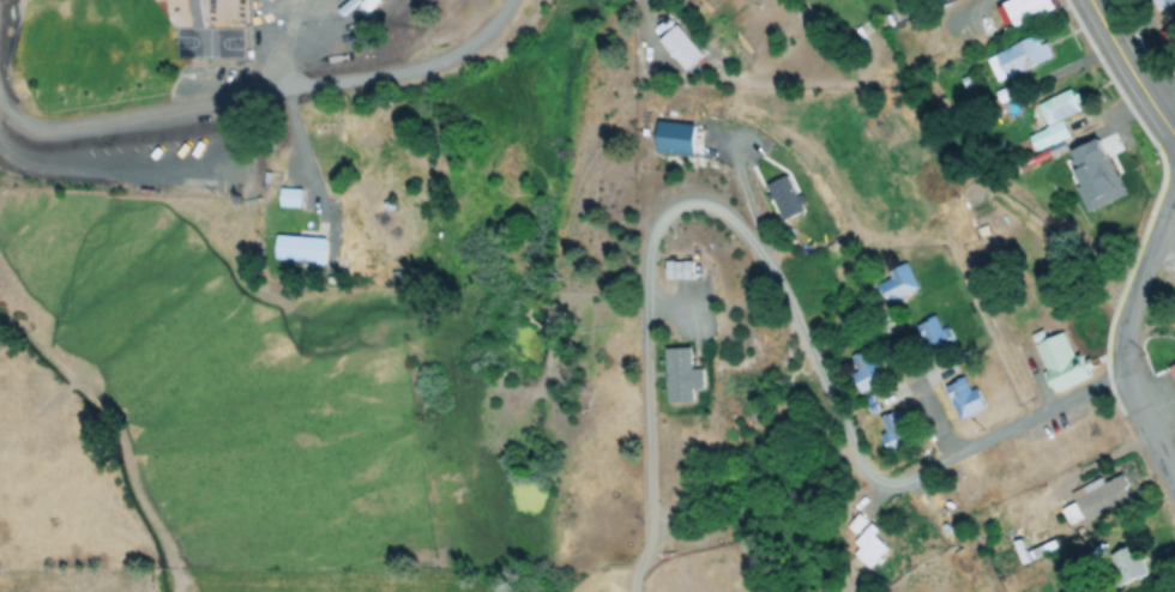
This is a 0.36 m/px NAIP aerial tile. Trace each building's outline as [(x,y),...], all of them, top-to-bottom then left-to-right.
[(368,15),(376,3),(372,0),(366,0),(359,8),(368,15)] [(1000,7),(1014,0),(1049,0),(1058,16),(1014,37),(1000,7)] [(1152,12),(1174,2),(1174,0),(1147,0),(1152,12)] [(676,28),(700,58),(681,73),(657,44),(676,28)] [(1037,34),(1050,61),(999,86),(986,60),(1037,34)] [(1034,107),(1044,126),(1036,131),(1048,151),(1069,139),(1061,122),(1081,111),(1067,87),(1034,107)] [(655,122),(692,125),(689,157),(652,155),(655,122)] [(1098,138),(1121,192),(1078,211),(1054,158),(1098,138)] [(782,176),(799,213),(775,224),(758,187),(782,176)] [(277,191),(276,210),(296,211),(296,192),(277,191)] [(272,237),(321,241),(319,268),(270,264),(272,237)] [(903,264),(915,290),(881,306),(873,286),(886,280),(882,273),(903,264)] [(659,265),(687,265),(687,284),(659,284),(659,265)] [(930,318),(936,330),(944,327),(954,350),(927,363),(910,327),(930,318)] [(1047,369),(1035,340),(1066,327),(1078,355),(1085,352),(1087,357),(1091,355),(1096,366),(1092,368),(1095,373),(1056,389),(1047,369)] [(867,349),(884,386),(857,398),(848,377),(854,375),(845,358),(867,349)] [(659,352),(661,406),(688,406),(687,393),(699,393),(698,371),(685,371),(685,352),(659,352)] [(1161,370),(1174,364),(1174,399),(1161,370)] [(959,380),(966,393),(975,389),(984,410),(958,422),(941,388),(959,380)] [(878,418),(896,411),(905,434),(897,437),(902,447),(882,455),(876,439),(885,435),(878,418)] [(1116,477),(1128,508),(1067,533),(1054,502),(1116,477)] [(867,524),(849,544),(855,549),(849,555),(867,570),(884,551),(870,539),(876,533),(867,524)] [(1125,549),(1131,563),(1137,561),(1144,578),(1116,588),(1103,557),(1125,549)]
